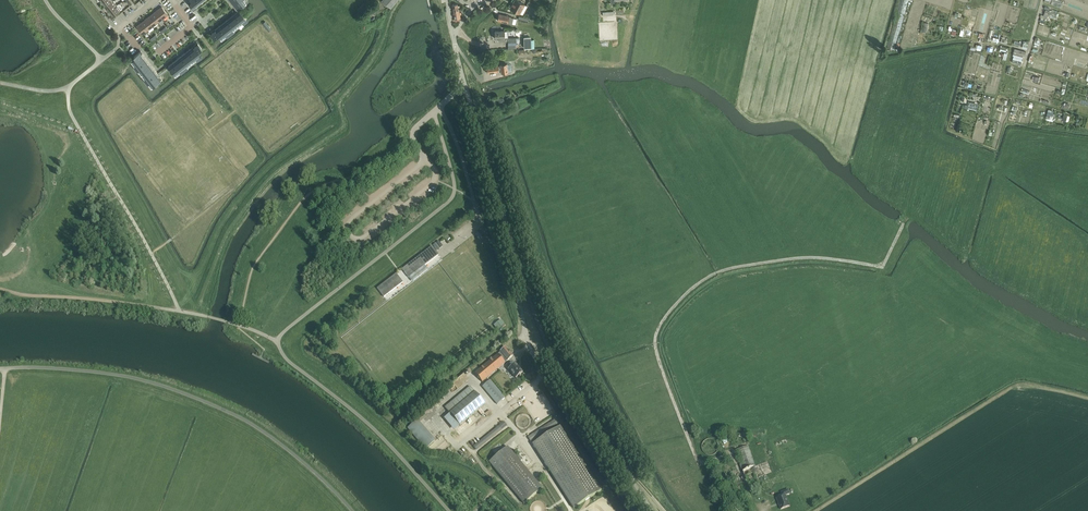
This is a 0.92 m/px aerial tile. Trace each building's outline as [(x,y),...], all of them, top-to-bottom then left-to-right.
[(113,0),(105,7),(109,11),(117,5),(113,0)] [(189,3),(194,9),(196,7),(197,7),(205,0),(191,0),(191,1),(189,3)] [(231,4),(236,10),(238,9),(243,5),(245,3),(247,2),(245,0),(228,0),(231,4)] [(381,1),(390,8),(397,0),(382,0),(381,1)] [(520,13),(523,15),(528,6),(525,4),(517,0),(514,0),(510,8),(520,13)] [(886,48),(895,50),(908,0),(900,0),(886,48)] [(453,4),(452,5),(453,11),(454,19),(453,19),(453,22),(456,22),(460,22),(459,18),(461,18),(459,10),(458,4),(457,4),(456,3),(454,3),(453,4)] [(117,5),(109,11),(113,16),(122,9),(118,4),(117,5)] [(156,10),(163,18),(168,14),(161,6),(156,10)] [(151,14),(158,22),(163,18),(156,10),(151,14)] [(211,33),(210,33),(215,39),(219,35),(219,36),(220,37),(220,38),(221,39),(226,35),(227,36),(231,34),(235,31),(234,29),(238,26),(243,22),(244,24),(248,21),(247,19),(246,18),(240,10),(239,10),(238,12),(235,14),(231,17),(227,20),(226,21),(223,23),(219,26),(218,27),(215,29),(214,30),(211,33)] [(1051,16),(1052,12),(1045,10),(1044,15),(1041,15),(1040,17),(1047,19),(1048,16),(1051,16)] [(146,18),(153,26),(158,22),(151,14),(146,18)] [(498,20),(511,23),(512,23),(514,18),(511,17),(499,14),(498,20)] [(141,22),(148,30),(153,26),(146,18),(141,22)] [(143,34),(148,30),(141,22),(136,26),(143,34)] [(269,32),(272,29),(266,22),(263,24),(269,32)] [(516,38),(505,38),(505,31),(495,31),(495,39),(500,39),(501,42),(508,42),(508,45),(516,45),(516,38)] [(172,63),(168,66),(170,68),(174,74),(175,75),(180,71),(181,73),(185,70),(189,67),(187,65),(192,62),(196,58),(198,60),(202,57),(201,55),(199,54),(199,53),(198,53),(198,52),(202,49),(198,43),(197,43),(193,46),(193,47),(190,49),(189,50),(185,53),(181,56),(180,57),(177,59),(173,62),(172,63)] [(1025,56),(1026,51),(1015,48),(1013,55),(1014,56),(1012,62),(1020,64),(1023,56),(1025,56)] [(131,61),(130,62),(135,68),(137,71),(139,70),(142,74),(145,78),(143,79),(145,82),(147,84),(149,83),(152,87),(153,86),(162,79),(160,76),(159,74),(157,72),(152,66),(147,59),(142,53),(141,51),(134,57),(135,58),(133,59),(131,61)] [(487,66),(487,73),(501,71),(502,73),(508,72),(507,64),(500,64),(501,66),(495,66),(495,65),(487,66)] [(438,255),(432,247),(402,269),(409,278),(438,255)] [(377,289),(384,297),(403,283),(396,274),(377,289)] [(501,320),(494,326),(497,331),(505,325),(501,320)] [(498,354),(478,371),(475,374),(482,382),(505,363),(513,356),(505,347),(500,352),(501,352),(498,355),(498,354)] [(518,362),(512,366),(520,375),(526,370),(518,362)] [(482,387),(497,405),(505,398),(490,380),(482,387)] [(470,387),(445,408),(460,426),(485,405),(470,387)] [(485,406),(470,418),(471,421),(487,408),(485,406)] [(425,449),(435,441),(417,420),(407,429),(425,449)] [(530,441),(558,424),(556,420),(528,438),(530,441)] [(499,426),(473,447),(476,450),(501,429),(506,425),(504,422),(499,426)] [(532,444),(574,509),(601,491),(560,427),(532,444)] [(748,446),(738,449),(744,464),(740,465),(742,472),(743,471),(756,467),(748,446)] [(505,449),(489,462),(524,504),(542,489),(520,462),(522,460),(514,450),(512,452),(507,447),(505,449)] [(783,496),(777,498),(777,499),(781,510),(790,506),(786,495),(790,494),(788,490),(782,493),(783,496)]
